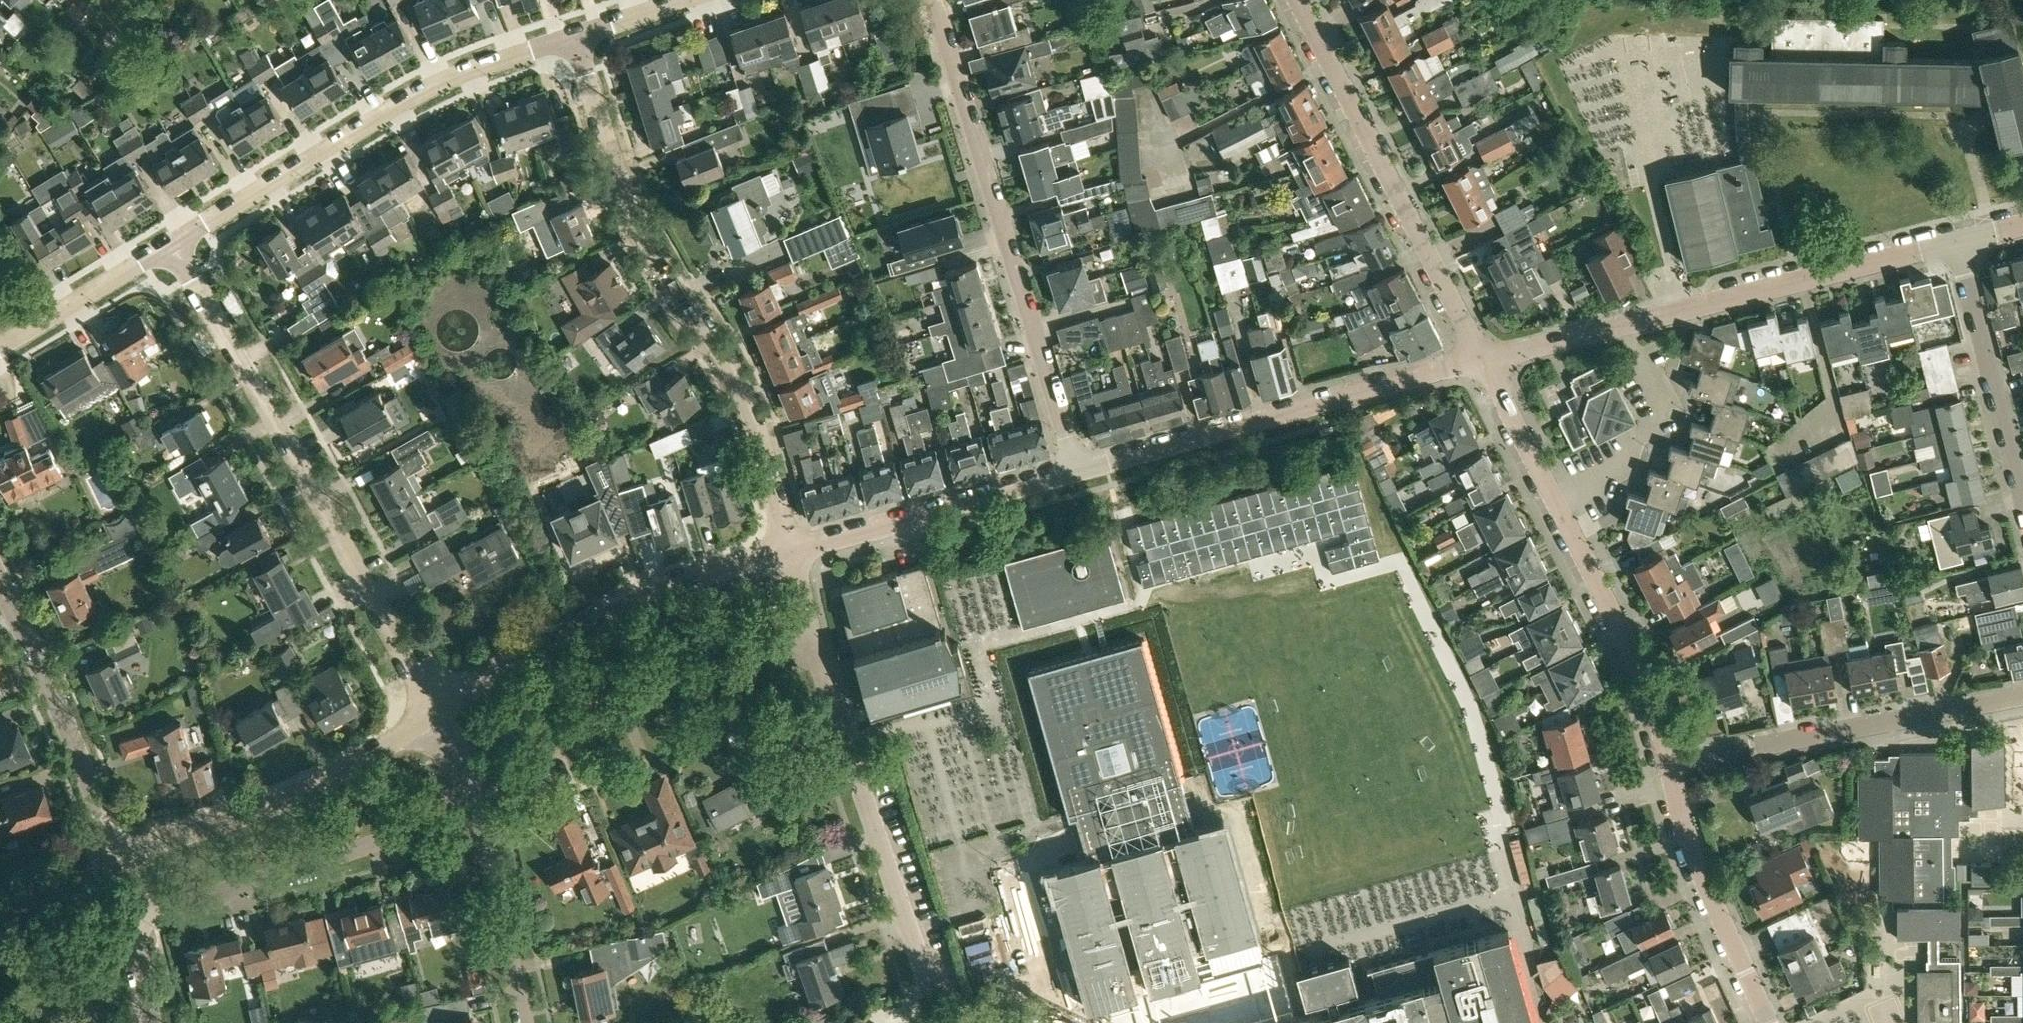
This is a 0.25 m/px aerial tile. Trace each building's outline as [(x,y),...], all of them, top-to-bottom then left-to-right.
[(332,37),(333,40),(346,34),(360,59),(357,60),(364,74),(390,60),(371,25),(365,14),(359,18),(357,14),(344,20),(333,0),(320,0),(313,4),(318,13),(321,19),(332,37)] [(443,0),(418,0),(415,1),(430,39),(455,29),(443,0)] [(455,29),(479,19),(471,0),(443,0),(455,29)] [(538,0),(509,0),(512,9),(539,1),(538,0)] [(841,42),(828,0),(814,0),(812,1),(813,2),(801,6),(815,50),(817,50),(819,57),(808,61),(818,89),(830,85),(822,63),(832,60),(829,51),(830,50),(828,46),(841,42)] [(841,42),(868,33),(857,0),(828,0),(841,42)] [(988,8),(992,7),(992,5),(997,3),(998,5),(1008,2),(1015,0),(986,0),(988,8)] [(1134,3),(1138,12),(1156,9),(1152,0),(1143,0),(1134,3)] [(1268,3),(1266,0),(1228,0),(1224,2),(1228,10),(1206,21),(1210,29),(1230,18),(1268,3)] [(1361,16),(1373,39),(1398,26),(1407,22),(1452,0),(1416,0),(1415,2),(1416,4),(1393,15),(1387,4),(1361,16)] [(73,1),(66,9),(77,20),(85,13),(73,1)] [(1016,30),(1008,2),(998,5),(997,3),(992,5),(992,7),(988,8),(970,14),(978,42),(998,36),(1002,50),(1033,42),(1029,26),(1016,30)] [(1276,19),(1268,3),(1230,18),(1210,29),(1215,37),(1236,25),(1240,33),(1261,26),(1275,21),(1276,21),(1277,20),(1276,19)] [(1,21),(18,36),(30,24),(14,9),(8,17),(0,9),(0,22),(1,21)] [(1141,11),(1114,18),(1117,31),(1121,30),(1127,50),(1132,63),(1164,56),(1162,47),(1158,34),(1145,38),(1141,25),(1145,24),(1141,11)] [(772,14),(757,19),(767,52),(771,65),(784,60),(786,65),(788,64),(790,69),(794,72),(799,70),(806,93),(818,89),(808,61),(798,64),(797,61),(799,61),(784,12),(773,16),(772,14)] [(1447,35),(1458,29),(1462,27),(1455,14),(1419,32),(1426,45),(1447,35)] [(1524,14),(1510,22),(1515,31),(1529,24),(1524,14)] [(371,25),(390,60),(398,55),(399,58),(412,52),(411,49),(413,48),(396,17),(382,25),(379,20),(371,25)] [(1666,179),(1686,258),(1687,264),(1736,253),(1736,250),(1773,241),(1769,226),(1765,211),(1763,203),(1755,171),(1749,128),(1748,117),(1747,109),(1747,94),(1990,98),(1991,102),(1993,110),(1986,114),(1990,122),(1995,119),(1997,126),(2002,145),(2022,140),(2022,64),(2019,46),(2018,47),(2011,21),(1974,30),(1981,57),(1980,57),(1981,60),(1906,59),(1907,41),(1883,41),(1883,58),(1882,58),(1883,19),(1772,17),(1771,56),(1761,56),(1761,43),(1735,43),(1735,51),(1731,51),(1731,74),(1731,93),(1737,93),(1737,107),(1737,126),(1740,147),(1743,162),(1715,169),(1715,168),(1666,179)] [(321,19),(312,24),(323,43),(332,37),(321,19)] [(754,56),(767,52),(757,19),(742,24),(743,26),(731,30),(745,73),(758,69),(754,56)] [(887,59),(898,53),(882,22),(871,27),(887,59)] [(1398,26),(1373,39),(1384,61),(1410,48),(1406,41),(1402,34),(1411,29),(1407,22),(1398,26)] [(1291,48),(1287,41),(1280,27),(1244,46),(1242,48),(1242,50),(1242,53),(1244,54),(1245,56),(1248,56),(1250,57),(1252,60),(1241,65),(1245,73),(1266,62),(1291,48)] [(1462,27),(1458,29),(1447,35),(1426,45),(1430,53),(1466,35),(1462,27)] [(706,38),(715,64),(717,71),(728,67),(717,34),(706,38)] [(1188,35),(1179,36),(1182,52),(1191,50),(1188,35)] [(1002,50),(994,52),(997,63),(985,67),(993,95),(1035,82),(1027,57),(1052,50),(1048,37),(1033,42),(1002,50)] [(1513,49),(1520,62),(1538,52),(1530,37),(1512,47),(1513,49)] [(704,68),(715,64),(706,38),(695,41),(704,68)] [(289,45),(295,54),(301,65),(322,99),(347,84),(339,71),(337,73),(327,57),(318,62),(315,57),(310,60),(298,39),(289,45)] [(236,97),(240,102),(260,137),(268,132),(270,135),(282,127),(281,125),(283,123),(258,82),(266,77),(255,58),(249,48),(239,54),(254,77),(232,90),(236,97)] [(1303,72),(1291,48),(1266,62),(1245,73),(1250,82),(1257,78),(1262,79),(1268,90),(1278,85),(1303,72)] [(628,64),(631,75),(630,76),(634,89),(635,89),(636,90),(671,78),(679,75),(691,72),(685,52),(676,54),(674,49),(628,64)] [(1127,50),(1109,52),(1110,68),(1132,63),(1127,50)] [(276,71),(283,83),(282,84),(300,113),(301,112),(303,115),(315,107),(313,104),(322,99),(301,65),(295,54),(273,67),(264,52),(255,58),(266,77),(276,71)] [(1388,70),(1389,71),(1400,92),(1435,75),(1426,58),(1418,56),(1414,57),(1388,70)] [(1145,64),(1134,67),(1144,85),(1154,83),(1145,64)] [(1134,87),(1144,85),(1134,67),(1125,69),(1134,87)] [(115,68),(106,77),(115,86),(124,78),(115,68)] [(1117,94),(1135,93),(1134,87),(1125,69),(1115,71),(1117,94)] [(1457,95),(1490,79),(1485,69),(1452,85),(1457,95)] [(1113,70),(1080,79),(1086,99),(1114,91),(1113,70)] [(679,75),(671,78),(636,90),(639,101),(638,102),(642,115),(644,114),(644,116),(672,106),(668,94),(684,89),(679,75)] [(1435,75),(1400,92),(1411,115),(1436,102),(1435,98),(1444,93),(1435,75)] [(1495,87),(1490,79),(1457,95),(1462,104),(1495,87)] [(1307,85),(1305,82),(1291,89),(1273,98),(1279,108),(1259,118),(1257,114),(1241,122),(1248,135),(1315,101),(1312,94),(1313,91),(1310,86),(1307,85)] [(737,89),(742,105),(747,117),(760,112),(751,84),(737,89)] [(201,90),(190,97),(202,116),(213,109),(201,90)] [(1003,123),(1047,110),(1042,91),(998,104),(1003,123)] [(1184,91),(1173,96),(1182,115),(1193,110),(1184,91)] [(519,101),(520,104),(532,138),(556,130),(543,92),(519,101)] [(906,161),(919,157),(907,114),(897,117),(890,92),(860,101),(881,170),(906,162),(906,161)] [(1103,118),(1107,117),(1112,115),(1115,114),(1112,93),(1097,98),(1103,118)] [(1117,94),(1117,105),(1136,105),(1135,93),(1117,94)] [(32,108),(29,111),(38,119),(35,123),(39,131),(56,122),(45,111),(40,117),(38,114),(45,106),(33,94),(26,103),(32,108)] [(1172,120),(1182,115),(1173,96),(1163,101),(1172,120)] [(194,121),(202,116),(190,97),(182,101),(194,121)] [(235,152),(260,137),(240,102),(236,97),(217,109),(215,113),(230,138),(228,139),(235,152)] [(672,106),(644,116),(648,128),(646,128),(651,141),(652,141),(653,142),(661,140),(665,151),(684,143),(676,119),(692,114),(688,101),(672,106)] [(1282,143),(1311,128),(1325,120),(1324,118),(1326,116),(1321,107),(1319,108),(1315,101),(1248,135),(1241,122),(1213,137),(1223,155),(1237,147),(1238,149),(1251,142),(1252,144),(1276,131),(1282,143)] [(86,103),(71,112),(80,126),(94,117),(86,103)] [(532,138),(520,104),(495,112),(507,147),(532,138)] [(1044,130),(1055,127),(1054,121),(1072,115),(1069,104),(1047,110),(1003,123),(1008,141),(1044,130)] [(742,105),(731,109),(738,121),(747,117),(742,105)] [(1137,116),(1136,105),(1117,105),(1118,116),(1137,116)] [(1440,109),(1432,113),(1414,122),(1426,144),(1462,126),(1457,115),(1446,120),(1440,109)] [(570,113),(552,119),(556,131),(570,126),(574,125),(570,113)] [(1049,145),(1049,143),(1020,151),(1026,174),(1055,165),(1076,159),(1071,142),(1113,130),(1112,115),(1107,117),(1103,118),(1061,130),(1064,140),(1049,145)] [(474,116),(448,129),(466,165),(475,160),(477,163),(490,157),(487,148),(478,130),(481,129),(474,116)] [(1119,128),(1138,128),(1137,116),(1118,116),(1119,128)] [(26,118),(15,125),(21,135),(32,127),(26,118)] [(1471,121),(1462,126),(1426,144),(1437,167),(1455,157),(1463,153),(1468,150),(1470,143),(1466,135),(1475,131),(1471,121)] [(1473,139),(1481,154),(1517,135),(1510,121),(1473,139)] [(704,149),(676,160),(686,186),(724,171),(715,150),(737,141),(731,125),(699,137),(704,149)] [(134,127),(124,133),(138,155),(147,150),(155,162),(154,162),(171,191),(173,190),(174,193),(186,185),(185,183),(193,177),(173,143),(166,132),(164,134),(163,132),(158,135),(159,137),(145,145),(134,127)] [(1119,128),(1119,140),(1139,140),(1138,128),(1119,128)] [(468,169),(466,165),(448,129),(439,134),(438,131),(425,137),(427,140),(425,141),(436,162),(427,166),(429,170),(435,182),(449,206),(453,217),(462,211),(448,183),(448,184),(446,180),(459,173),(460,175),(468,171),(468,169)] [(1293,172),(1335,151),(1324,130),(1310,137),(1278,153),(1283,163),(1287,160),(1293,172)] [(107,173),(131,211),(153,197),(135,167),(134,167),(130,160),(138,155),(124,133),(116,138),(126,153),(104,167),(107,173)] [(181,138),(173,143),(193,177),(218,162),(210,150),(208,151),(198,135),(184,143),(181,138)] [(1520,141),(1517,135),(1481,154),(1484,160),(1520,141)] [(1140,153),(1139,140),(1119,140),(1120,152),(1140,153)] [(813,147),(798,153),(806,173),(820,167),(813,147)] [(1346,172),(1335,151),(1293,172),(1300,186),(1296,188),(1298,193),(1299,195),(1306,195),(1311,192),(1310,191),(1346,172)] [(421,183),(415,173),(411,167),(414,165),(406,152),(381,167),(401,201),(410,196),(407,191),(421,183)] [(1140,153),(1120,152),(1121,165),(1141,165),(1140,153)] [(510,153),(500,157),(507,177),(517,173),(510,153)] [(507,177),(500,157),(490,160),(497,180),(507,177)] [(1472,163),(1461,169),(1443,178),(1454,200),(1479,187),(1490,182),(1481,164),(1479,165),(1472,163)] [(1055,165),(1026,174),(1033,197),(1056,191),(1057,196),(1085,187),(1079,170),(1059,176),(1055,165)] [(1122,179),(1124,178),(1142,178),(1141,165),(1121,165),(1122,179)] [(375,227),(386,246),(395,240),(387,227),(409,214),(401,201),(381,167),(372,173),(370,170),(358,177),(360,180),(358,181),(375,210),(368,215),(375,227)] [(66,174),(72,184),(85,205),(89,212),(94,221),(103,215),(111,228),(133,214),(131,211),(107,173),(88,185),(82,176),(83,176),(81,172),(80,173),(77,168),(66,174)] [(1210,174),(1196,179),(1200,194),(1214,189),(1210,174)] [(571,175),(558,179),(562,190),(575,186),(571,175)] [(1330,208),(1365,192),(1356,175),(1332,188),(1309,199),(1306,195),(1299,195),(1298,193),(1290,198),(1295,206),(1300,204),(1307,218),(1330,208)] [(713,240),(725,236),(726,235),(727,238),(730,237),(735,251),(765,240),(759,225),(766,222),(759,205),(770,201),(760,176),(734,186),(739,197),(736,198),(735,196),(730,194),(722,197),(719,203),(720,205),(715,207),(717,211),(704,216),(713,240)] [(1116,178),(1095,184),(1098,193),(1099,197),(1119,190),(1116,178)] [(1142,178),(1124,178),(1127,191),(1148,187),(1146,178),(1142,178)] [(438,212),(449,206),(435,182),(424,189),(438,212)] [(1490,182),(1479,187),(1454,200),(1466,223),(1491,210),(1488,203),(1485,198),(1496,192),(1490,182)] [(93,238),(80,217),(89,212),(85,205),(72,184),(61,191),(62,194),(43,206),(45,209),(71,252),(93,238)] [(1148,187),(1127,191),(1129,202),(1150,197),(1148,187)] [(509,190),(488,201),(495,216),(517,206),(509,190)] [(1365,192),(1330,208),(1307,218),(1310,225),(1298,229),(1300,237),(1339,226),(1356,218),(1374,209),(1365,192)] [(1206,216),(1214,214),(1225,211),(1224,207),(1217,209),(1212,194),(1201,197),(1206,216)] [(388,250),(386,246),(375,227),(365,232),(361,226),(343,195),(320,207),(340,239),(346,250),(368,237),(379,255),(388,250)] [(546,196),(511,210),(515,220),(519,229),(538,220),(545,236),(558,230),(558,231),(564,245),(565,247),(566,247),(574,243),(591,236),(582,214),(585,212),(581,203),(572,206),(568,197),(550,205),(546,196)] [(1150,197),(1129,202),(1130,205),(1136,236),(1159,229),(1153,208),(1150,197)] [(1201,197),(1189,200),(1194,219),(1203,217),(1206,216),(1201,197)] [(1194,219),(1189,200),(1177,202),(1182,223),(1194,219)] [(1501,209),(1494,212),(1501,225),(1523,214),(1517,201),(1501,209)] [(1170,226),(1182,223),(1177,202),(1165,205),(1170,226)] [(1036,225),(1038,232),(1089,217),(1085,206),(1062,212),(1060,204),(1030,213),(1034,226),(1036,225)] [(305,252),(309,258),(323,281),(324,284),(333,278),(336,275),(338,271),(339,267),(338,264),(337,260),(334,258),(332,257),(329,256),(332,255),(327,247),(340,239),(320,207),(319,205),(297,219),(310,242),(304,246),(307,251),(305,252)] [(1115,241),(1136,236),(1130,205),(1107,211),(1115,241)] [(1170,226),(1165,205),(1153,208),(1159,229),(1170,226)] [(50,265),(71,252),(45,209),(35,215),(31,210),(11,222),(25,244),(33,239),(50,265)] [(908,255),(889,261),(893,273),(938,260),(934,248),(937,248),(945,245),(962,240),(960,235),(962,234),(957,216),(955,217),(953,211),(900,227),(908,255)] [(1225,211),(1214,214),(1206,216),(1203,217),(1209,239),(1231,233),(1225,211)] [(1101,213),(1089,217),(1038,232),(1040,238),(1037,239),(1041,252),(1072,243),(1069,234),(1104,223),(1101,213)] [(827,221),(811,227),(820,249),(836,243),(840,241),(852,236),(843,214),(827,221)] [(1501,225),(1505,234),(1506,235),(1528,224),(1523,214),(1501,225)] [(1352,249),(1387,235),(1379,220),(1360,226),(1313,244),(1317,253),(1349,240),(1352,249)] [(1506,235),(1511,245),(1533,233),(1528,224),(1506,235)] [(1630,281),(1625,271),(1636,266),(1616,226),(1593,237),(1600,251),(1588,257),(1606,293),(1630,281)] [(306,291),(323,281),(309,258),(305,252),(297,256),(281,228),(258,241),(266,253),(260,257),(268,270),(274,267),(277,272),(290,264),(306,291)] [(1397,254),(1387,235),(1352,249),(1356,259),(1331,269),(1334,277),(1361,267),(1397,254)] [(852,236),(840,241),(847,259),(860,254),(852,236)] [(1235,256),(1229,237),(1210,242),(1216,262),(1235,256)] [(1279,243),(1262,249),(1270,272),(1287,266),(1279,243)] [(1111,246),(1100,250),(1102,259),(1114,255),(1111,246)] [(1514,261),(1512,257),(1507,246),(1483,258),(1496,282),(1531,265),(1526,255),(1514,261)] [(1049,271),(1055,289),(1088,279),(1082,260),(1094,256),(1093,253),(1058,264),(1059,268),(1049,271)] [(1260,253),(1244,258),(1249,277),(1266,272),(1260,253)] [(1552,255),(1539,261),(1548,281),(1562,274),(1552,255)] [(1215,264),(1222,288),(1245,281),(1238,257),(1215,264)] [(2011,260),(2019,296),(2022,295),(2022,257),(2011,260)] [(406,259),(400,263),(404,271),(410,267),(406,259)] [(2010,298),(2019,296),(2011,260),(1991,265),(2006,326),(2016,323),(2010,298)] [(562,274),(570,287),(584,312),(563,324),(573,342),(595,329),(590,320),(612,307),(608,301),(625,291),(610,263),(591,273),(585,262),(562,274)] [(790,262),(780,266),(765,272),(769,283),(741,295),(751,318),(780,306),(775,295),(783,291),(780,284),(796,278),(790,262)] [(939,303),(954,299),(986,289),(978,262),(946,272),(949,283),(935,288),(939,303)] [(941,274),(938,264),(908,273),(911,283),(941,274)] [(1141,265),(1121,271),(1126,290),(1147,285),(1141,265)] [(1162,265),(1147,270),(1154,289),(1168,284),(1162,265)] [(1531,265),(1496,282),(1508,308),(1543,290),(1531,265)] [(1292,267),(1268,274),(1274,294),(1276,298),(1299,291),(1295,275),(1292,267)] [(1375,278),(1372,267),(1357,273),(1333,282),(1337,294),(1361,284),(1375,278)] [(1361,309),(1412,283),(1404,268),(1367,285),(1371,294),(1357,301),(1361,309)] [(1900,280),(1905,297),(1912,324),(1940,317),(1930,278),(1911,283),(1909,278),(1900,280)] [(1092,293),(1088,279),(1055,289),(1060,307),(1070,304),(1072,309),(1107,299),(1104,289),(1092,293)] [(1584,282),(1571,289),(1576,299),(1589,293),(1584,282)] [(1420,297),(1412,283),(1361,309),(1342,313),(1351,330),(1420,297)] [(809,321),(806,313),(843,297),(839,287),(797,304),(800,312),(756,331),(765,354),(807,337),(802,324),(809,321)] [(931,334),(937,333),(962,325),(993,315),(986,289),(954,299),(939,303),(944,318),(928,323),(931,334)] [(1131,295),(1135,309),(1144,339),(1150,338),(1146,324),(1159,320),(1150,290),(1131,295)] [(1875,298),(1879,313),(1886,342),(1915,335),(1912,324),(1905,297),(1886,301),(1885,296),(1875,298)] [(1392,344),(1400,359),(1442,341),(1441,338),(1440,338),(1428,314),(1420,297),(1351,330),(1348,332),(1359,353),(1392,336),(1396,342),(1392,344)] [(331,300),(304,317),(311,327),(338,310),(331,300)] [(1227,306),(1213,309),(1221,336),(1234,332),(1227,306)] [(1135,309),(1118,314),(1127,344),(1144,339),(1135,309)] [(1257,313),(1260,326),(1279,390),(1296,386),(1294,378),(1284,345),(1276,347),(1265,311),(1257,313)] [(1831,361),(1859,354),(1852,325),(1849,311),(1840,313),(1842,318),(1822,323),(1831,361)] [(338,312),(319,323),(324,332),(343,320),(338,312)] [(1737,331),(1741,346),(1754,350),(1755,354),(1771,350),(1774,362),(1787,359),(1780,329),(1776,312),(1766,314),(1767,319),(1748,324),(1749,328),(1737,331)] [(1871,321),(1852,325),(1859,354),(1861,363),(1890,356),(1886,342),(1879,313),(1870,315),(1871,321)] [(126,320),(128,322),(120,326),(118,322),(105,331),(107,334),(106,335),(118,356),(105,364),(118,383),(121,388),(149,371),(141,357),(146,354),(142,347),(156,338),(141,314),(137,316),(136,314),(126,320)] [(1108,350),(1127,344),(1118,314),(1099,319),(1108,350)] [(967,374),(984,370),(988,368),(982,346),(1001,340),(993,315),(962,325),(937,333),(938,334),(947,331),(954,356),(942,359),(948,380),(967,374)] [(1798,324),(1780,329),(1787,359),(1787,360),(1817,353),(1808,316),(1797,319),(1798,324)] [(283,332),(274,318),(265,324),(273,338),(283,332)] [(618,326),(614,321),(595,335),(625,374),(636,366),(663,345),(644,319),(624,334),(618,326)] [(1307,319),(1288,325),(1293,343),(1312,337),(1307,319)] [(1064,348),(1078,343),(1086,341),(1080,321),(1059,327),(1064,348)] [(1681,360),(1702,366),(1716,370),(1716,369),(1724,341),(1741,346),(1737,331),(1735,322),(1714,327),(1711,336),(1694,331),(1688,351),(1684,349),(1681,360)] [(1199,413),(1235,403),(1225,368),(1213,325),(1207,327),(1210,338),(1197,342),(1202,358),(1210,356),(1215,371),(1189,379),(1190,383),(1199,413)] [(1280,391),(1279,390),(1260,326),(1248,329),(1255,353),(1250,354),(1262,396),(1280,391)] [(424,353),(414,335),(389,350),(385,343),(365,354),(361,347),(354,351),(344,333),(303,355),(306,359),(304,360),(312,373),(313,372),(320,385),(342,373),(345,378),(371,364),(370,362),(380,356),(389,372),(424,353)] [(1175,369),(1190,365),(1181,333),(1167,337),(1175,369)] [(813,371),(823,367),(835,362),(832,353),(820,358),(811,336),(807,337),(765,354),(775,378),(810,363),(813,371)] [(1232,366),(1225,368),(1235,403),(1250,399),(1246,385),(1232,336),(1224,338),(1232,366)] [(1922,363),(1950,356),(1947,344),(1919,351),(1922,363)] [(73,361),(42,380),(64,416),(118,383),(105,364),(103,359),(89,367),(79,351),(70,356),(73,361)] [(2022,368),(2022,352),(2012,355),(2015,369),(2022,368)] [(1953,367),(1950,356),(1922,363),(1925,374),(1953,367)] [(1141,393),(1151,427),(1169,422),(1154,367),(1151,357),(1141,360),(1150,390),(1141,393)] [(1556,416),(1563,428),(1573,448),(1586,441),(1583,436),(1591,432),(1594,437),(1630,418),(1611,383),(1593,392),(1589,384),(1607,375),(1600,362),(1568,379),(1576,393),(1571,408),(1556,416)] [(1019,377),(1023,390),(1031,388),(1027,374),(1027,373),(1024,365),(1024,363),(1007,367),(1010,379),(1019,377)] [(1114,366),(1123,397),(1133,432),(1151,427),(1141,393),(1134,395),(1125,363),(1114,366)] [(1163,364),(1154,367),(1169,422),(1188,416),(1174,367),(1165,370),(1163,364)] [(1741,376),(1716,369),(1716,370),(1702,366),(1697,384),(1692,382),(1689,392),(1713,399),(1724,402),(1724,401),(1732,404),(1741,376)] [(1956,378),(1953,367),(1925,374),(1927,385),(1956,378)] [(967,374),(970,383),(971,386),(987,381),(984,370),(967,374)] [(682,375),(664,385),(657,372),(629,387),(633,395),(639,392),(650,411),(660,406),(668,420),(698,403),(682,375)] [(948,389),(970,383),(967,374),(948,380),(946,380),(948,389)] [(876,387),(879,386),(876,376),(857,381),(860,392),(838,398),(837,393),(831,395),(835,411),(880,398),(876,387)] [(790,414),(827,399),(822,387),(815,390),(810,377),(780,390),(790,414)] [(1927,385),(1930,397),(1931,398),(1959,391),(1956,378),(1927,385)] [(876,387),(880,398),(881,403),(891,401),(889,395),(904,391),(900,379),(879,386),(876,387)] [(1085,409),(1095,442),(1095,443),(1133,432),(1123,397),(1096,405),(1089,379),(1074,382),(1082,410),(1085,409)] [(931,404),(933,410),(953,405),(948,389),(946,380),(926,386),(931,404)] [(995,392),(998,402),(1006,400),(1001,381),(992,383),(995,392)] [(1842,406),(1871,399),(1869,388),(1839,395),(1842,406)] [(1921,400),(1919,390),(1907,393),(1909,403),(1921,400)] [(353,447),(396,423),(379,392),(336,416),(353,447)] [(988,435),(996,459),(998,467),(1000,466),(1001,469),(1010,467),(1009,464),(1015,462),(999,406),(998,402),(995,392),(986,395),(997,432),(988,435)] [(902,401),(911,433),(928,487),(933,485),(934,488),(943,486),(942,483),(945,482),(935,450),(927,453),(923,439),(940,435),(933,410),(931,404),(918,408),(914,393),(901,397),(902,401)] [(138,395),(128,398),(136,412),(142,410),(138,395)] [(1425,442),(1470,419),(1465,409),(1462,410),(1457,402),(1435,413),(1427,395),(1405,401),(1411,413),(1414,411),(1416,411),(1419,411),(1423,414),(1425,418),(1412,425),(1417,435),(1421,434),(1425,442)] [(1039,455),(1040,458),(1049,456),(1048,453),(1050,452),(1034,397),(1026,399),(1032,422),(1024,425),(1033,457),(1039,455)] [(1927,433),(1942,429),(1967,423),(1961,398),(1909,411),(1907,403),(1887,408),(1892,428),(1924,420),(1927,433)] [(1716,409),(1711,427),(1710,428),(1728,433),(1728,434),(1740,438),(1749,409),(1732,404),(1724,401),(1724,402),(1713,399),(1711,408),(1716,409)] [(1874,411),(1871,399),(1842,406),(1845,418),(1874,411)] [(922,488),(928,487),(911,433),(902,401),(890,405),(899,436),(903,435),(910,457),(902,460),(908,484),(911,492),(913,491),(913,494),(923,491),(922,488)] [(865,422),(873,420),(869,404),(860,406),(865,422)] [(999,406),(1015,462),(1022,460),(1022,463),(1032,461),(1031,458),(1033,457),(1024,425),(1014,428),(1007,404),(999,406)] [(600,405),(588,412),(594,424),(607,417),(600,405)] [(153,424),(145,429),(134,435),(142,449),(155,441),(160,449),(168,444),(170,448),(178,443),(184,453),(202,442),(201,440),(215,432),(201,410),(160,435),(153,424)] [(956,413),(958,419),(974,474),(979,472),(980,475),(989,473),(988,470),(990,469),(981,437),(973,439),(965,410),(956,413)] [(1374,466),(1393,457),(1400,454),(1395,443),(1387,447),(1385,442),(1387,441),(1372,411),(1353,419),(1374,466)] [(828,413),(817,416),(821,430),(821,431),(832,428),(828,413)] [(126,440),(134,435),(145,429),(136,414),(118,426),(126,440)] [(4,457),(0,459),(0,481),(9,502),(65,477),(52,448),(31,457),(24,443),(27,441),(16,416),(2,422),(14,448),(2,453),(4,457)] [(808,433),(821,430),(817,416),(804,420),(808,433)] [(967,476),(974,474),(958,419),(950,421),(956,444),(947,446),(954,471),(956,479),(958,478),(959,481),(968,478),(967,476)] [(1440,459),(1459,449),(1477,440),(1473,432),(1476,430),(1470,419),(1425,442),(1419,446),(1423,454),(1430,451),(1436,461),(1416,471),(1420,478),(1444,466),(1440,459)] [(1693,433),(1688,451),(1687,452),(1706,457),(1706,458),(1719,462),(1723,448),(1736,452),(1740,438),(1728,434),(1728,433),(1710,428),(1711,427),(1692,421),(1689,432),(1693,433)] [(1973,446),(1967,423),(1942,429),(1927,433),(1913,436),(1916,447),(1932,443),(1935,456),(1973,446)] [(686,426),(668,434),(674,448),(692,441),(686,426)] [(52,431),(50,427),(39,432),(41,437),(52,431)] [(802,427),(783,432),(789,454),(808,448),(802,427)] [(875,427),(866,429),(885,499),(890,498),(891,500),(902,497),(901,494),(903,494),(893,459),(885,461),(875,427)] [(371,480),(387,509),(416,493),(405,473),(426,461),(420,451),(437,442),(429,428),(390,450),(397,460),(399,464),(371,480)] [(881,500),(885,499),(866,429),(858,432),(868,469),(860,471),(867,496),(869,504),(871,503),(872,506),(882,503),(881,500)] [(1856,448),(1865,445),(1861,430),(1851,432),(1856,448)] [(655,456),(674,448),(668,434),(649,442),(655,456)] [(1851,436),(1837,443),(1848,465),(1858,460),(1851,436)] [(1848,465),(1837,443),(1826,449),(1837,470),(1848,465)] [(1672,457),(1667,475),(1684,482),(1697,486),(1701,472),(1715,476),(1719,462),(1706,458),(1706,457),(1687,452),(1688,451),(1671,446),(1668,456),(1672,457)] [(1979,471),(1973,446),(1935,456),(1919,460),(1922,472),(1951,465),(1954,476),(1979,471)] [(1871,448),(1857,451),(1861,467),(1875,463),(1871,448)] [(1826,449),(1816,454),(1827,476),(1837,470),(1826,449)] [(1484,454),(1482,451),(1446,469),(1444,466),(1420,478),(1422,481),(1435,475),(1439,483),(1458,473),(1463,483),(1492,468),(1490,465),(1491,462),(1488,455),(1484,454)] [(828,455),(835,477),(844,511),(849,509),(850,512),(860,509),(859,506),(861,506),(851,473),(844,475),(837,452),(828,455)] [(609,458),(610,460),(613,469),(616,482),(631,477),(624,453),(609,458)] [(810,485),(802,488),(811,520),(813,520),(813,523),(823,520),(822,517),(827,515),(812,460),(810,454),(802,457),(810,485)] [(1817,481),(1827,476),(1816,454),(1806,459),(1817,481)] [(1400,470),(1393,457),(1374,466),(1387,495),(1398,490),(1391,475),(1400,470)] [(169,475),(174,484),(180,493),(192,486),(195,489),(198,490),(201,492),(204,492),(207,491),(209,495),(216,493),(222,504),(210,510),(220,527),(222,526),(240,516),(232,502),(245,494),(226,459),(206,470),(200,458),(169,475)] [(820,458),(812,460),(827,515),(833,514),(834,517),(843,514),(842,511),(844,511),(835,477),(826,480),(820,458)] [(700,473),(683,479),(691,505),(693,512),(713,507),(718,523),(746,514),(739,492),(741,488),(738,478),(735,476),(733,472),(732,472),(728,473),(725,464),(720,459),(705,464),(703,471),(704,472),(700,473)] [(1806,459),(1796,464),(1807,486),(1817,481),(1806,459)] [(1345,529),(1349,541),(1325,548),(1332,571),(1379,558),(1352,463),(1136,523),(1126,526),(1133,550),(1145,547),(1148,559),(1136,562),(1143,586),(1245,557),(1345,529)] [(1843,486),(1860,478),(1853,463),(1836,472),(1843,486)] [(1796,464),(1786,468),(1797,491),(1807,486),(1796,464)] [(1877,495),(1894,490),(1887,466),(1871,470),(1877,495)] [(1500,480),(1496,472),(1493,472),(1492,468),(1463,483),(1467,492),(1443,504),(1448,513),(1473,500),(1488,493),(1501,486),(1499,483),(1500,480)] [(1797,491),(1786,468),(1776,474),(1787,496),(1797,491)] [(1652,481),(1647,499),(1663,505),(1684,512),(1688,496),(1681,493),(1684,482),(1667,475),(1650,470),(1647,479),(1652,481)] [(1979,471),(1954,476),(1921,485),(1923,495),(1946,489),(1950,503),(1985,494),(1979,471)] [(624,502),(634,535),(653,529),(658,545),(687,537),(674,494),(670,496),(650,502),(648,494),(646,489),(644,483),(621,491),(624,502)] [(617,484),(600,492),(587,497),(585,493),(570,500),(573,508),(557,515),(555,516),(572,555),(588,548),(590,547),(590,548),(591,548),(591,547),(598,544),(599,545),(600,544),(599,543),(601,543),(617,536),(616,533),(629,527),(631,534),(633,534),(617,484)] [(1409,510),(1398,490),(1388,495),(1399,515),(1409,510)] [(1800,490),(1764,507),(1770,520),(1806,503),(1800,490)] [(131,517),(106,529),(111,539),(133,529),(148,522),(135,493),(122,499),(131,517)] [(152,493),(139,499),(143,506),(155,500),(152,493)] [(427,513),(416,493),(387,509),(403,538),(432,522),(440,537),(469,521),(456,497),(427,513)] [(1462,538),(1516,510),(1513,511),(1510,504),(1512,503),(1507,493),(1505,494),(1504,494),(1475,508),(1480,517),(1457,529),(1462,538)] [(1633,549),(1635,547),(1644,543),(1654,538),(1663,505),(1647,499),(1636,495),(1628,493),(1626,502),(1633,504),(1631,508),(1629,507),(1624,523),(1631,525),(1627,537),(1633,549)] [(1743,494),(1721,506),(1726,516),(1749,505),(1743,494)] [(1973,508),(1947,514),(1929,518),(1941,566),(1959,561),(1957,553),(1993,544),(1989,527),(1979,529),(1973,508)] [(1495,544),(1512,535),(1523,529),(1522,528),(1525,527),(1520,517),(1517,519),(1514,512),(1516,510),(1462,538),(1466,547),(1490,535),(1495,544)] [(258,518),(227,534),(222,526),(220,527),(194,541),(199,551),(213,544),(224,564),(270,540),(258,518)] [(473,535),(475,538),(449,552),(440,537),(412,552),(428,583),(451,571),(446,563),(464,553),(477,578),(519,556),(500,521),(473,535)] [(1415,522),(1403,527),(1407,536),(1419,531),(1415,522)] [(1449,528),(1433,536),(1439,547),(1455,539),(1449,528)] [(58,582),(50,586),(65,620),(80,613),(84,624),(106,614),(100,600),(93,603),(84,582),(98,576),(97,572),(107,563),(130,552),(136,554),(143,551),(141,547),(133,529),(111,539),(87,550),(94,566),(79,573),(78,572),(71,576),(69,577),(68,575),(57,579),(58,582)] [(1004,561),(1023,627),(1126,598),(1107,532),(1004,561)] [(1527,537),(1526,536),(1512,543),(1487,557),(1492,566),(1480,572),(1484,581),(1538,553),(1535,553),(1532,547),(1534,546),(1529,536),(1527,537)] [(1654,538),(1644,543),(1635,547),(1643,563),(1634,568),(1643,585),(1671,572),(1681,567),(1676,556),(1665,562),(1654,538)] [(76,542),(61,549),(66,560),(81,553),(76,542)] [(310,617),(303,604),(308,602),(309,598),(305,590),(301,589),(298,591),(276,551),(259,561),(263,569),(255,574),(278,615),(250,629),(259,645),(301,622),(310,617)] [(1517,586),(1530,579),(1544,572),(1544,571),(1546,569),(1542,560),(1539,561),(1535,554),(1538,553),(1484,581),(1476,585),(1480,594),(1512,577),(1517,586)] [(1671,572),(1643,585),(1645,589),(1644,590),(1647,597),(1649,596),(1651,600),(1654,606),(1661,602),(1669,617),(1679,612),(1690,606),(1700,601),(1695,591),(1702,587),(1706,585),(1693,560),(1681,567),(1671,572)] [(1957,594),(1965,592),(2022,579),(2018,561),(1985,570),(1987,577),(1955,585),(1957,594)] [(844,616),(843,616),(855,657),(871,714),(960,687),(959,672),(967,670),(959,640),(951,643),(942,626),(924,564),(897,572),(897,571),(842,587),(850,615),(844,616)] [(1518,617),(1542,606),(1558,598),(1557,596),(1559,595),(1554,584),(1551,585),(1548,579),(1543,582),(1499,603),(1505,614),(1515,609),(1518,617)] [(1898,579),(1886,583),(1888,589),(1895,593),(1901,591),(1899,581),(1898,579)] [(2022,579),(1965,592),(1968,603),(1992,597),(1994,605),(2022,598),(2022,580),(2022,579)] [(1918,589),(1903,593),(1906,605),(1921,601),(1918,589)] [(1725,613),(1717,598),(1689,611),(1682,615),(1686,623),(1671,631),(1672,634),(1669,636),(1677,650),(1680,649),(1682,652),(1716,635),(1710,620),(1725,613)] [(1451,599),(1439,604),(1445,616),(1456,610),(1451,599)] [(1918,602),(1906,605),(1911,626),(1928,621),(1922,601),(1918,602)] [(1978,625),(2017,616),(2015,604),(1975,612),(1978,625)] [(1564,611),(1561,605),(1510,630),(1515,640),(1534,630),(1538,639),(1573,621),(1567,609),(1564,611)] [(326,608),(310,617),(301,622),(305,629),(330,616),(326,608)] [(1754,615),(1720,632),(1726,644),(1759,626),(1754,615)] [(1830,618),(1832,626),(1837,651),(1847,649),(1848,658),(1846,658),(1852,693),(1876,689),(1869,654),(1866,640),(1848,643),(1843,616),(1830,618)] [(2020,628),(2017,616),(1978,625),(1980,637),(2020,628)] [(148,617),(137,621),(142,633),(153,629),(151,625),(148,619),(148,617)] [(1825,653),(1837,651),(1832,626),(1830,618),(1819,620),(1825,653)] [(1528,667),(1565,648),(1579,641),(1576,635),(1579,633),(1573,621),(1538,639),(1543,648),(1524,658),(1528,667)] [(103,635),(111,654),(94,661),(95,667),(88,670),(102,702),(127,691),(126,689),(134,686),(128,672),(120,676),(115,664),(125,659),(138,654),(143,652),(130,623),(103,635)] [(1938,634),(1936,623),(1911,629),(1914,639),(1938,634)] [(2004,644),(2022,640),(2020,628),(1980,637),(1983,648),(1995,646),(1997,645),(1997,646),(2004,644)] [(1479,630),(1457,641),(1462,651),(1484,640),(1479,630)] [(1940,643),(1938,634),(1914,639),(1916,649),(1940,643)] [(1260,958),(1254,935),(1257,935),(1256,933),(1255,933),(1242,885),(1225,821),(1195,830),(1142,640),(1027,672),(1069,819),(1075,817),(1087,860),(1047,871),(1081,989),(1110,981),(1114,995),(1085,1003),(1086,1008),(1105,1003),(1110,1022),(1433,1022),(1432,1018),(1452,1012),(1455,1022),(1534,1022),(1508,931),(1366,970),(1367,972),(1371,970),(1379,997),(1340,1007),(1337,995),(1358,990),(1349,957),(1296,972),(1305,1004),(1326,999),(1330,1010),(1301,1019),(1298,1009),(1290,1011),(1293,1021),(1287,1022),(1268,957),(1270,957),(1270,955),(1260,958)] [(1488,650),(1484,640),(1462,651),(1467,660),(1488,650)] [(1908,672),(1921,670),(1921,668),(1918,658),(1917,654),(1906,656),(1902,640),(1885,643),(1887,651),(1869,654),(1876,689),(1898,684),(1895,671),(1908,669),(1908,672)] [(2004,644),(1997,646),(1997,645),(1995,646),(1999,666),(2008,664),(2008,667),(2010,667),(2013,678),(2022,676),(2022,640),(2004,644)] [(1917,654),(1918,658),(1943,653),(1940,643),(1916,649),(1917,654)] [(291,644),(272,654),(284,676),(303,665),(291,644)] [(1767,649),(1776,695),(1789,693),(1791,705),(1813,700),(1807,666),(1806,658),(1789,661),(1786,645),(1767,649)] [(1583,648),(1568,656),(1531,674),(1535,682),(1540,680),(1544,689),(1595,665),(1589,652),(1586,654),(1583,648)] [(1700,687),(1701,693),(1707,710),(1713,708),(1715,707),(1716,710),(1722,709),(1721,705),(1743,698),(1739,687),(1736,679),(1742,677),(1758,673),(1750,648),(1734,653),(1737,663),(1713,670),(1714,674),(1712,675),(1697,679),(1700,687)] [(1806,658),(1807,666),(1813,700),(1837,696),(1829,653),(1806,658)] [(1945,662),(1943,653),(1918,658),(1921,668),(1945,662)] [(1921,668),(1921,670),(1923,677),(1947,672),(1945,662),(1921,668)] [(299,702),(303,709),(311,724),(322,718),(326,725),(359,707),(351,693),(353,691),(348,683),(345,683),(335,665),(313,677),(322,693),(312,699),(310,696),(299,702)] [(1600,676),(1595,665),(1544,689),(1549,698),(1544,701),(1549,710),(1601,684),(1598,678),(1600,676)] [(1494,676),(1476,684),(1481,695),(1482,695),(1494,688),(1499,685),(1494,676)] [(199,679),(187,687),(191,698),(204,694),(199,679)] [(303,709),(299,702),(287,682),(276,688),(278,697),(236,720),(253,750),(290,730),(284,719),(303,709)] [(1499,685),(1494,688),(1482,695),(1487,706),(1486,707),(1490,716),(1501,710),(1497,701),(1501,699),(1505,694),(1500,685),(1499,685)] [(1572,718),(1568,707),(1568,705),(1542,718),(1549,742),(1552,741),(1559,763),(1570,759),(1587,754),(1576,716),(1575,716),(1576,717),(1572,718)] [(1515,717),(1497,726),(1503,737),(1521,728),(1515,717)] [(163,778),(179,773),(185,794),(220,784),(214,762),(193,768),(180,723),(151,731),(151,733),(120,742),(125,757),(155,748),(163,778)] [(31,757),(18,727),(4,733),(1,727),(0,727),(0,765),(8,762),(10,766),(31,757)] [(1958,812),(1965,812),(1965,815),(1978,814),(1978,804),(2003,803),(2002,741),(1969,741),(1969,754),(1945,755),(1945,752),(1898,753),(1898,758),(1873,758),(1873,774),(1858,774),(1859,836),(1879,836),(1880,897),(1896,897),(1896,938),(1927,937),(1928,960),(1926,960),(1926,968),(1916,968),(1917,1022),(1960,1022),(1959,959),(1937,959),(1937,937),(1958,937),(1958,904),(1950,904),(1950,886),(1953,886),(1953,864),(1951,864),(1951,835),(1958,835),(1958,812)] [(746,769),(756,763),(745,742),(731,750),(746,769)] [(1784,765),(1790,779),(1805,773),(1800,759),(1784,765)] [(1562,782),(1568,803),(1599,794),(1594,776),(1598,773),(1594,766),(1591,767),(1590,764),(1590,763),(1590,762),(1573,767),(1559,772),(1557,765),(1533,772),(1538,789),(1562,782)] [(761,770),(760,771),(751,776),(705,800),(720,829),(763,807),(767,815),(781,809),(761,770)] [(669,852),(673,851),(691,843),(663,778),(645,786),(656,812),(631,823),(628,822),(621,825),(620,828),(614,830),(631,869),(653,859),(653,858),(668,851),(669,852)] [(1761,789),(1750,794),(1756,811),(1760,809),(1761,813),(1758,814),(1764,829),(1779,823),(1788,819),(1792,828),(1832,812),(1823,790),(1794,802),(1786,779),(1761,789)] [(8,812),(14,830),(33,824),(32,822),(51,816),(42,787),(31,790),(31,789),(11,795),(11,796),(0,800),(0,814),(8,812)] [(1533,826),(1547,822),(1570,816),(1566,804),(1543,811),(1523,818),(1526,828),(1533,826)] [(1573,828),(1570,816),(1547,822),(1533,826),(1526,828),(1524,828),(1528,842),(1536,840),(1535,835),(1549,831),(1551,838),(1574,832),(1573,828)] [(1589,854),(1594,852),(1596,852),(1615,846),(1615,845),(1620,844),(1615,829),(1610,830),(1606,816),(1576,824),(1579,836),(1585,855),(1589,854)] [(574,818),(556,827),(570,857),(548,867),(557,889),(577,880),(587,901),(615,888),(626,913),(638,908),(618,863),(600,871),(590,848),(588,849),(574,818)] [(1811,837),(1800,842),(1806,857),(1817,852),(1811,837)] [(1760,881),(1749,885),(1762,913),(1783,903),(1798,896),(1793,885),(1798,883),(1797,880),(1813,873),(1800,846),(1784,853),(1781,854),(1773,858),(1778,869),(1779,872),(1760,881)] [(698,872),(699,873),(711,867),(704,851),(692,856),(692,857),(693,857),(699,871),(698,872)] [(822,866),(817,852),(758,883),(761,893),(762,897),(795,885),(801,905),(805,904),(809,916),(838,906),(838,907),(841,906),(827,864),(822,866)] [(1624,879),(1620,865),(1599,871),(1596,860),(1592,861),(1575,867),(1548,874),(1551,885),(1596,872),(1602,890),(1593,893),(1600,914),(1621,908),(1619,901),(1630,898),(1624,880),(1627,879),(1626,879),(1624,879)] [(1991,882),(1990,874),(1990,862),(1970,863),(1970,883),(1991,882)] [(1957,863),(1958,878),(1969,878),(1968,863),(1957,863)] [(419,922),(426,920),(428,931),(456,924),(454,913),(447,885),(412,894),(411,889),(394,894),(406,941),(407,942),(409,952),(416,950),(413,939),(423,937),(419,922)] [(351,912),(350,906),(326,913),(340,966),(348,964),(347,960),(355,958),(355,961),(395,950),(385,914),(383,914),(380,904),(351,912)] [(809,916),(806,917),(797,920),(778,927),(784,943),(803,936),(837,924),(843,922),(838,907),(838,906),(809,916)] [(1794,941),(1778,949),(1787,970),(1821,953),(1826,951),(1820,938),(1805,906),(1796,910),(1785,916),(1791,928),(1798,925),(1804,937),(1794,941)] [(1665,912),(1664,909),(1634,924),(1627,910),(1604,920),(1611,935),(1621,930),(1630,947),(1672,927),(1671,924),(1672,921),(1668,914),(1665,912)] [(1989,915),(1990,924),(2006,924),(2006,915),(1989,915)] [(2021,915),(2006,915),(2006,924),(2022,924),(2022,915),(2021,915)] [(269,945),(253,949),(258,970),(294,961),(295,965),(315,959),(314,956),(330,952),(321,916),(304,921),(303,916),(264,926),(269,945)] [(657,951),(655,944),(666,942),(663,929),(628,936),(590,944),(595,969),(575,973),(584,1017),(614,1010),(608,984),(613,981),(614,982),(640,964),(635,956),(657,951)] [(258,970),(253,949),(244,951),(239,935),(216,942),(215,940),(188,947),(194,970),(189,971),(194,991),(212,987),(213,992),(215,995),(217,996),(219,997),(222,996),(224,995),(226,992),(227,989),(227,987),(222,966),(244,960),(247,973),(258,970)] [(791,975),(793,974),(802,971),(813,1004),(822,1001),(821,1000),(844,992),(834,964),(858,955),(853,941),(829,950),(829,948),(828,949),(824,938),(783,952),(791,975)] [(1661,976),(1678,969),(1689,964),(1679,941),(1669,945),(1668,946),(1649,955),(1641,959),(1643,964),(1651,981),(1661,976)] [(1608,981),(1643,964),(1641,959),(1636,949),(1601,966),(1604,972),(1608,981)] [(1821,953),(1787,970),(1797,990),(1802,988),(1821,979),(1826,990),(1834,987),(1849,980),(1839,960),(1832,963),(1827,966),(1821,953)] [(2006,965),(2007,974),(2022,974),(2022,964),(2006,965)] [(2006,965),(1990,965),(1990,974),(2007,974),(2006,965)] [(479,966),(467,969),(470,987),(483,984),(479,966)] [(1601,966),(1595,969),(1598,975),(1604,972),(1601,966)] [(1567,968),(1544,988),(1553,1000),(1558,1006),(1581,988),(1567,968)] [(1680,978),(1659,988),(1662,996),(1669,993),(1671,999),(1689,991),(1694,1002),(1703,998),(1702,997),(1696,985),(1696,984),(1691,973),(1680,978)] [(1081,989),(1085,1003),(1114,995),(1110,981),(1081,989)] [(1662,996),(1659,988),(1648,992),(1662,1022),(1675,1022),(1662,996)] [(463,996),(421,1005),(423,1019),(431,1017),(432,1022),(476,1022),(475,1019),(472,1019),(470,1009),(466,1010),(463,996)] [(1812,1002),(1804,1006),(1809,1014),(1816,1010),(1812,1002)] [(249,1007),(252,1022),(270,1022),(266,1003),(249,1007)] [(815,1022),(863,1022),(860,1016),(852,1018),(848,1007),(813,1019),(815,1022)] [(1680,1022),(1706,1022),(1702,1013),(1680,1022)] [(2007,1022),(2022,1022),(2022,1014),(2007,1015),(2007,1022)] [(1991,1022),(2007,1022),(2007,1015),(1990,1015),(1991,1022)]
